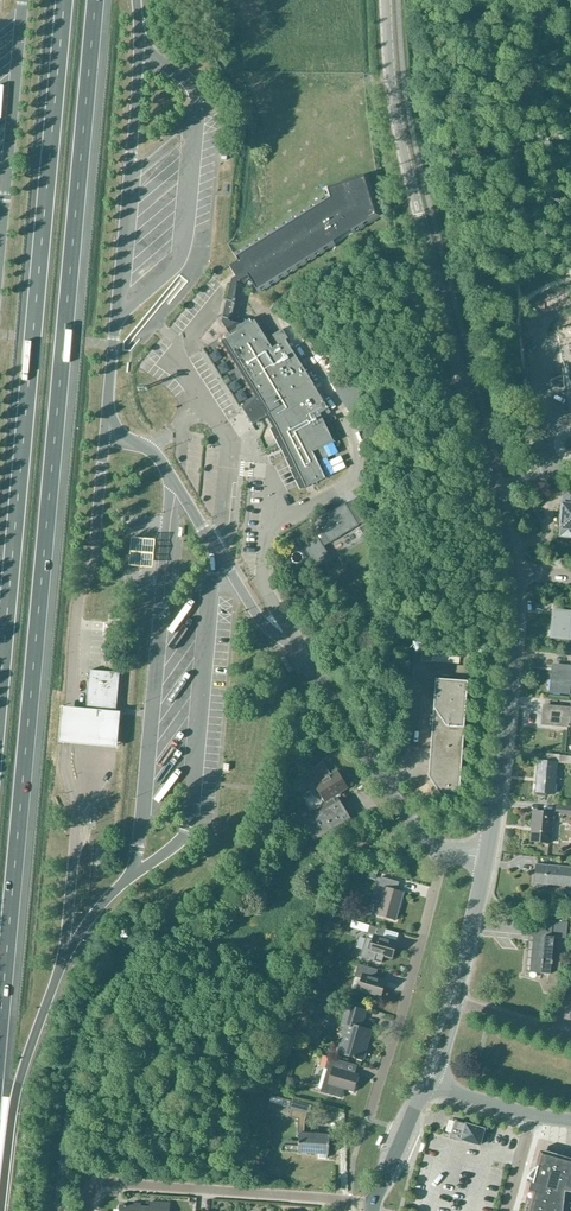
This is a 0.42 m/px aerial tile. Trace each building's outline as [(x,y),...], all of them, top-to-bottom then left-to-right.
[(228,44),(238,53),(247,43),(238,34),(228,44)] [(247,278),(258,294),(379,218),(367,177),(323,190),(325,198),(234,256),(235,259),(237,262),(229,268),(234,277),(238,283),(247,278)] [(193,290),(205,299),(209,293),(197,284),(193,290)] [(324,447),(334,442),(323,420),(322,418),(331,413),(328,408),(287,340),(288,339),(282,329),(268,338),(267,339),(255,320),(224,340),(258,395),(257,396),(241,406),(244,410),(253,425),(267,416),(269,415),(276,425),(306,488),(326,478),(318,462),(329,457),(325,449),(324,447)] [(232,394),(239,389),(233,382),(226,387),(232,394)] [(570,418),(570,394),(563,394),(564,418),(570,418)] [(564,488),(560,529),(561,529),(560,537),(570,538),(570,488),(564,488)] [(323,548),(346,534),(358,527),(345,505),(321,520),(323,523),(317,526),(321,532),(315,536),(314,533),(299,542),(315,568),(325,562),(325,563),(330,560),(323,548)] [(140,539),(134,539),(132,567),(137,567),(148,568),(155,569),(158,541),(151,540),(140,539)] [(569,641),(570,624),(570,614),(561,613),(561,619),(553,618),(551,639),(569,641)] [(385,631),(384,649),(396,649),(397,632),(385,631)] [(180,654),(188,643),(181,638),(173,649),(180,654)] [(94,657),(95,647),(84,646),(83,656),(94,657)] [(421,662),(432,662),(433,647),(422,646),(421,662)] [(441,797),(459,798),(467,683),(470,649),(465,649),(463,666),(456,665),(455,682),(435,680),(428,777),(431,783),(431,791),(438,792),(441,797)] [(283,671),(287,669),(278,656),(275,658),(283,671)] [(569,695),(570,673),(570,669),(560,668),(559,674),(553,673),(550,693),(569,695)] [(120,673),(90,670),(86,708),(116,711),(120,673)] [(570,718),(570,703),(570,702),(570,710),(544,707),(542,726),(569,728),(570,718)] [(77,745),(119,749),(122,713),(79,709),(64,708),(61,743),(77,745)] [(559,763),(570,764),(570,757),(560,755),(559,763)] [(535,793),(554,795),(557,764),(538,762),(535,793)] [(337,772),(330,776),(322,763),(306,773),(326,805),(301,821),(316,845),(352,822),(336,796),(348,789),(337,772)] [(555,814),(570,815),(570,806),(556,805),(555,814)] [(534,842),(550,844),(553,814),(533,812),(531,829),(536,829),(534,842)] [(553,880),(559,881),(559,884),(570,885),(570,882),(570,869),(536,865),(534,883),(538,884),(538,886),(540,889),(546,889),(549,887),(549,885),(553,885),(553,880)] [(377,916),(395,921),(403,893),(397,891),(399,883),(381,878),(378,887),(384,888),(377,916)] [(340,921),(331,919),(329,927),(338,929),(340,921)] [(541,919),(541,928),(530,927),(529,936),(536,936),(536,942),(533,942),(530,970),(541,971),(540,973),(548,974),(548,980),(559,981),(561,959),(552,958),(553,938),(565,939),(564,943),(566,944),(568,922),(541,919)] [(361,930),(362,922),(349,920),(348,928),(361,930)] [(120,949),(128,941),(112,926),(104,933),(120,949)] [(385,931),(370,926),(360,958),(381,964),(383,957),(392,960),(397,943),(383,938),(385,931)] [(385,981),(375,978),(378,970),(358,964),(354,978),(361,980),(358,992),(380,999),(385,981)] [(339,1054),(362,1061),(371,1032),(360,1029),(365,1012),(347,1006),(342,1024),(348,1026),(339,1054)] [(320,1090),(319,1093),(341,1099),(343,1091),(344,1090),(353,1092),(358,1076),(347,1072),(349,1064),(328,1058),(325,1069),(326,1070),(322,1085),(320,1090)] [(283,1145),(281,1152),(299,1153),(319,1154),(320,1158),(325,1158),(327,1154),(328,1155),(329,1136),(320,1135),(320,1132),(314,1131),(314,1135),(304,1134),(305,1120),(307,1114),(292,1109),(290,1117),(299,1119),(298,1134),(300,1134),(299,1146),(283,1145)] [(442,1118),(439,1132),(449,1134),(452,1120),(442,1118)] [(452,1133),(452,1134),(457,1136),(461,1140),(461,1142),(468,1144),(479,1147),(484,1129),(478,1128),(466,1124),(455,1121),(455,1122),(452,1133)] [(539,1151),(536,1163),(528,1171),(533,1174),(523,1210),(570,1210),(570,1160),(539,1151)] [(170,1203),(150,1201),(149,1209),(141,1208),(141,1205),(134,1205),(134,1207),(120,1206),(119,1210),(170,1210),(170,1203)]
